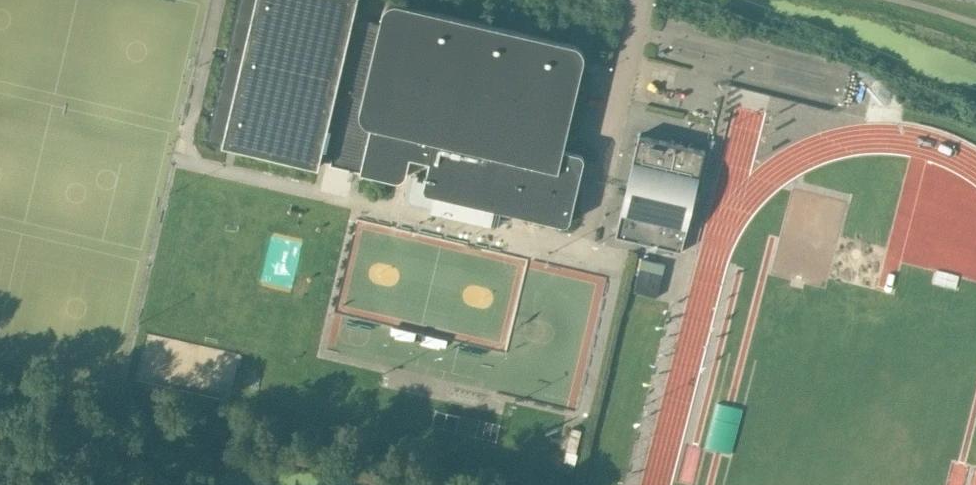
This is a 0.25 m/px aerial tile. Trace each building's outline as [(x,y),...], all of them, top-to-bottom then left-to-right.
[(206,141),(318,167),(321,158),(331,161),(347,93),(363,96),(380,23),(362,19),(366,0),(239,0),(206,141)] [(331,161),(330,164),(396,180),(397,180),(398,180),(399,179),(401,179),(402,178),(404,177),(405,176),(405,175),(406,175),(406,174),(406,173),(410,156),(430,161),(424,184),(424,186),(424,187),(425,188),(425,189),(425,190),(426,190),(427,191),(428,192),(429,193),(430,193),(434,194),(432,205),(431,205),(431,206),(432,206),(431,211),(491,225),(492,220),(497,221),(497,222),(500,222),(500,221),(499,221),(501,210),(562,224),(563,224),(565,224),(566,224),(567,223),(568,222),(569,221),(570,220),(570,219),(584,160),(584,159),(584,157),(583,156),(583,155),(582,155),(581,154),(580,153),(579,153),(564,149),(584,60),(584,59),(585,58),(585,57),(584,55),(584,54),(584,53),(584,52),(583,51),(583,50),(582,49),(581,48),(580,47),(579,46),(578,46),(577,45),(576,44),(575,44),(574,44),(399,3),(398,3),(396,3),(395,3),(394,3),(393,3),(392,3),(391,4),(390,4),(389,5),(388,5),(387,6),(386,7),(385,8),(384,9),(384,10),(383,11),(383,12),(383,13),(380,23),(363,96),(347,93),(331,161)] [(616,236),(682,252),(706,150),(639,134),(616,236)]
